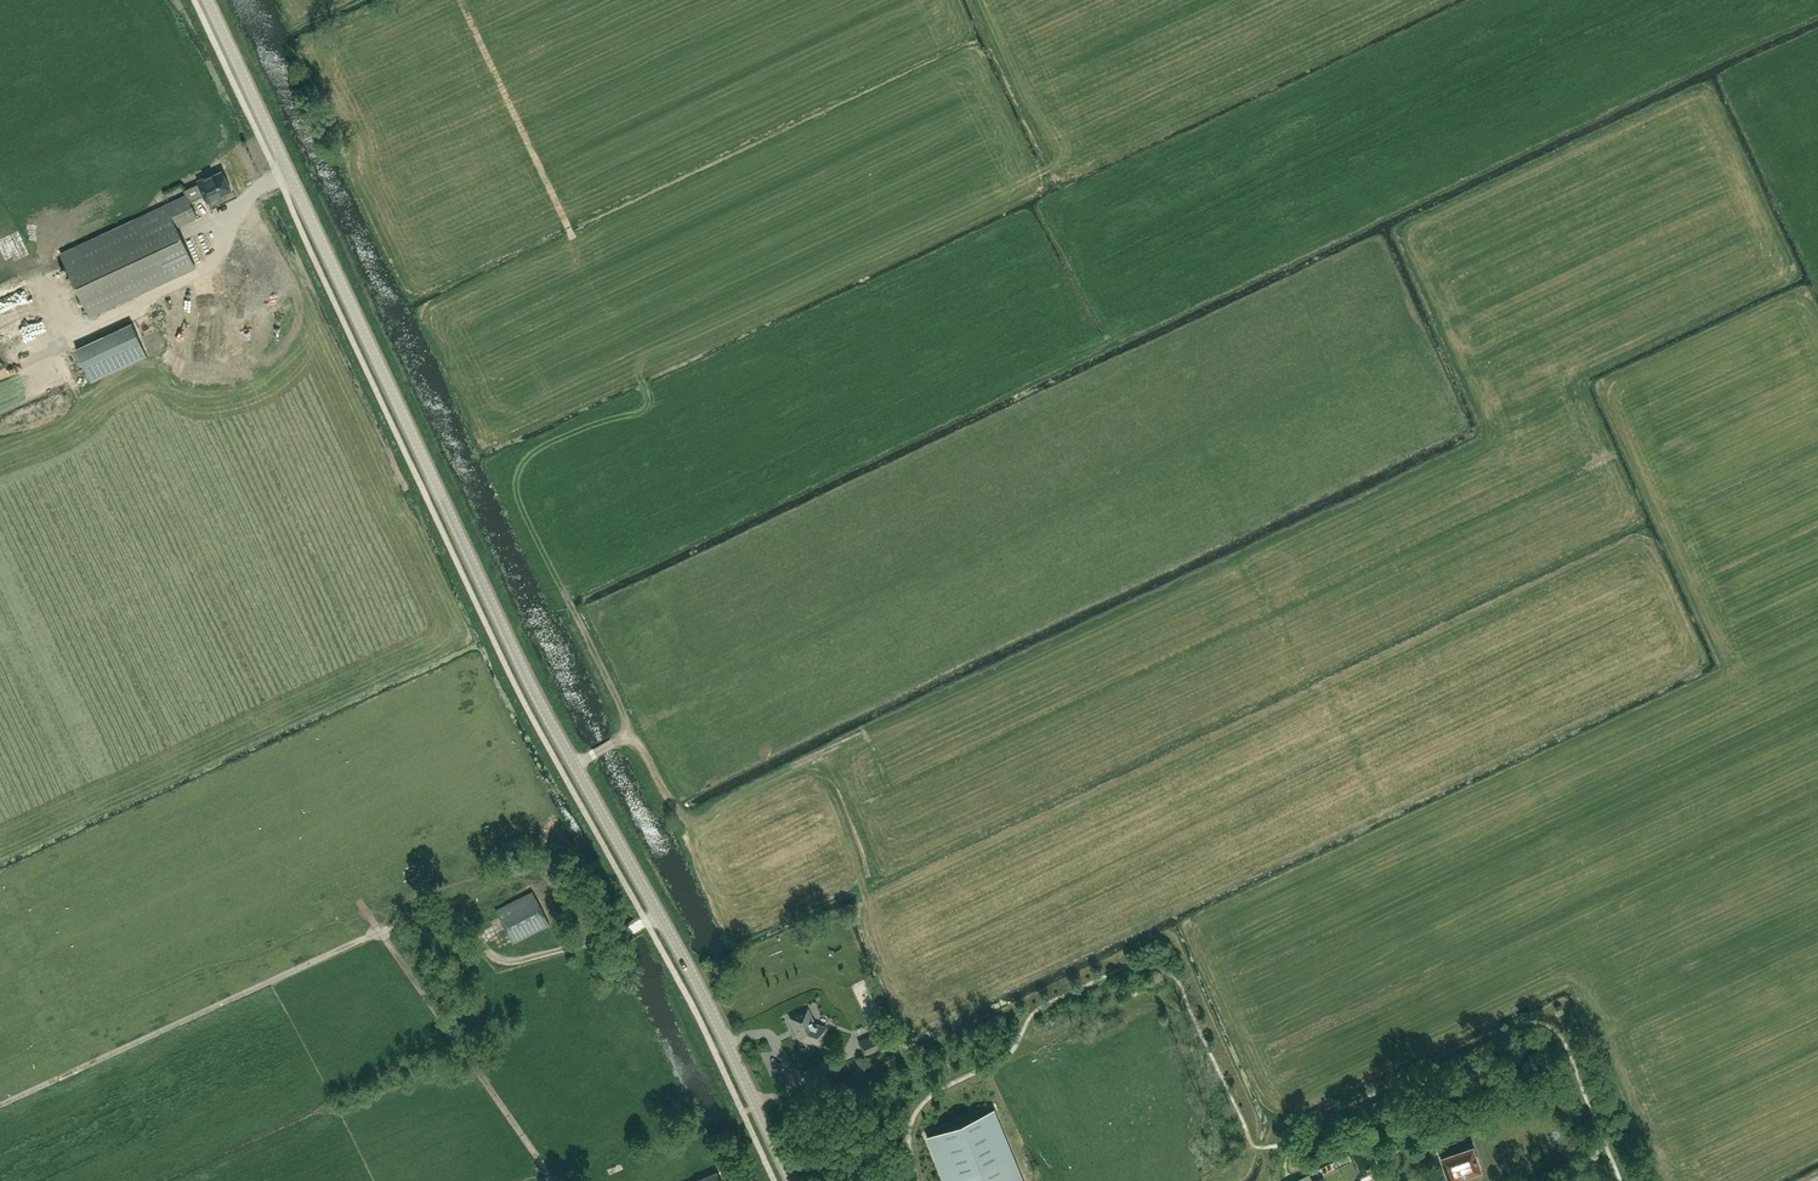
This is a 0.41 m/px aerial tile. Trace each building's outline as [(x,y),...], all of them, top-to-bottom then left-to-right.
[(183,189),(186,195),(60,254),(89,315),(195,266),(176,226),(197,216),(190,201),(204,195),(207,202),(223,195),(222,193),(231,189),(222,170),(207,177),(206,176),(197,180),(198,183),(183,189)] [(147,355),(131,323),(76,349),(91,381),(147,355)] [(560,582),(568,579),(560,559),(552,562),(560,582)] [(513,942),(549,924),(532,891),(495,910),(513,942)] [(791,1018),(796,1028),(797,1028),(799,1032),(798,1032),(800,1039),(807,1041),(810,1040),(811,1042),(817,1044),(820,1043),(825,1029),(823,1026),(817,1024),(815,1025),(812,1024),(810,1021),(812,1018),(808,1011),(805,1010),(792,1015),(791,1018)] [(864,1054),(893,1041),(886,1027),(858,1040),(864,1054)] [(994,1108),(928,1136),(947,1180),(1024,1180),(994,1108)] [(1449,1178),(1479,1167),(1472,1145),(1459,1150),(1457,1144),(1449,1146),(1448,1143),(1439,1146),(1442,1156),(1441,1156),(1449,1178)] [(717,1172),(693,1180),(720,1180),(717,1172)] [(1309,1173),(1291,1180),(1313,1180),(1309,1173)]
